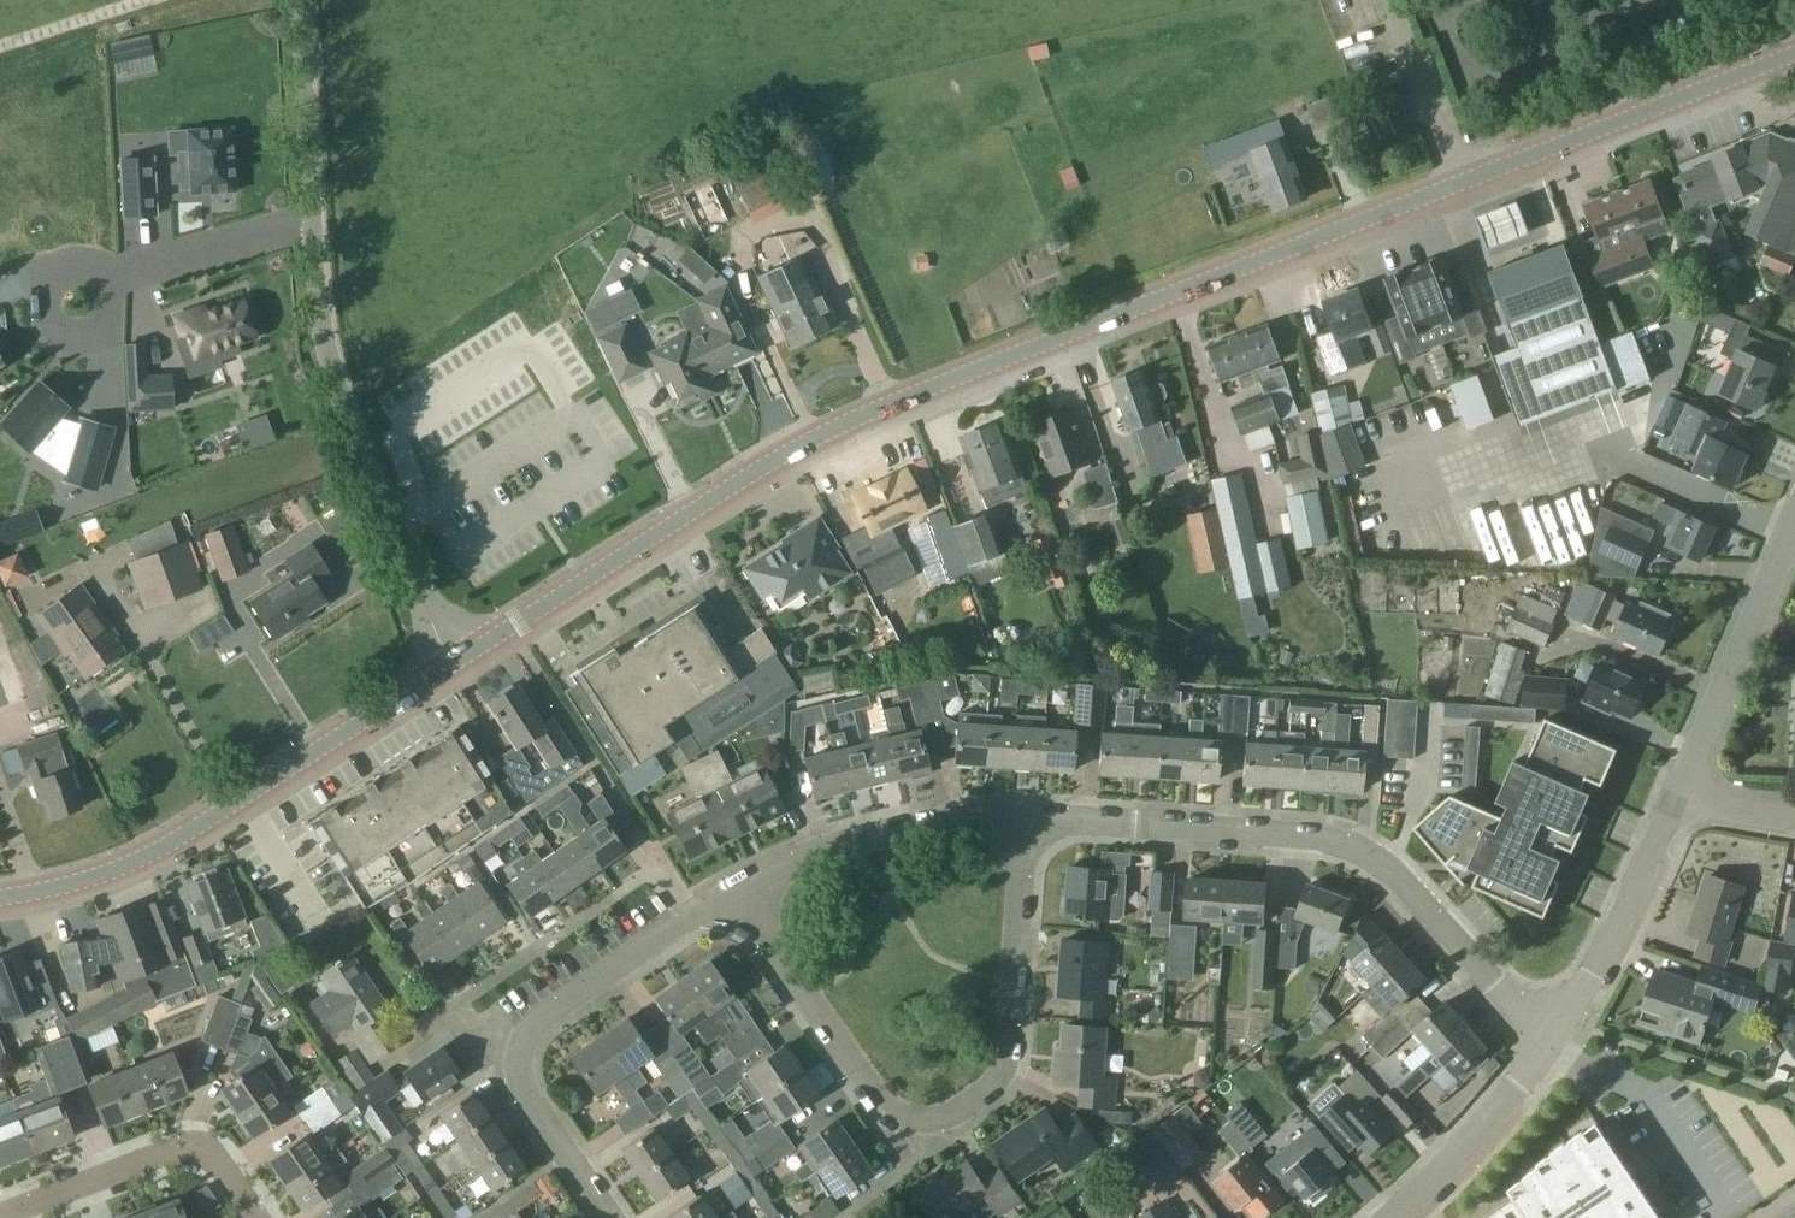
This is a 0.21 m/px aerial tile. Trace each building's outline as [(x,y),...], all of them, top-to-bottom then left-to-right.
[(119,60),(153,53),(150,39),(110,47),(113,61),(119,60)] [(1315,130),(1407,95),(1398,71),(1307,105),(1308,108),(1307,108),(1315,130)] [(1285,138),(1278,119),(1224,140),(1232,160),(1251,152),(1274,211),(1308,198),(1285,138)] [(1379,141),(1394,135),(1387,119),(1374,124),(1379,141)] [(773,125),(717,152),(751,223),(808,196),(773,125)] [(188,131),(167,132),(169,156),(179,155),(181,188),(191,187),(192,193),(235,191),(231,128),(188,131)] [(1744,149),(1758,188),(1762,199),(1762,200),(1747,232),(1794,253),(1794,146),(1771,135),(1769,140),(1744,149)] [(1688,215),(1694,230),(1716,222),(1710,207),(1731,198),(1733,204),(1753,196),(1762,200),(1762,199),(1758,188),(1744,149),(1743,146),(1713,156),(1715,161),(1674,177),(1688,215)] [(156,214),(153,158),(120,160),(124,216),(156,214)] [(1586,245),(1603,288),(1656,268),(1646,241),(1670,232),(1650,181),(1587,206),(1600,239),(1586,245)] [(713,237),(732,228),(710,182),(682,196),(708,250),(717,246),(713,237)] [(1487,250),(1528,234),(1516,201),(1474,217),(1487,250)] [(635,214),(623,227),(688,287),(700,274),(635,214)] [(1735,259),(1721,220),(1716,222),(1694,230),(1698,244),(1704,259),(1707,268),(1717,265),(1720,274),(1736,268),(1733,259),(1735,259)] [(1564,244),(1488,272),(1508,324),(1516,346),(1543,418),(1617,390),(1618,391),(1650,379),(1633,331),(1619,336),(1600,343),(1584,298),(1564,244)] [(1690,247),(1689,254),(1692,263),(1704,259),(1698,244),(1690,247)] [(1793,277),(1789,275),(1794,260),(1794,256),(1768,245),(1760,264),(1771,268),(1765,281),(1787,290),(1793,277)] [(835,325),(802,255),(756,277),(789,347),(835,325)] [(1422,268),(1415,271),(1436,325),(1443,322),(1443,323),(1464,315),(1472,337),(1487,331),(1471,290),(1457,295),(1443,259),(1439,260),(1436,257),(1426,261),(1426,265),(1422,266),(1422,268)] [(1386,322),(1401,363),(1416,358),(1408,336),(1429,328),(1436,325),(1415,271),(1408,273),(1408,272),(1404,273),(1401,271),(1391,274),(1391,278),(1387,280),(1400,317),(1386,322)] [(711,327),(729,363),(754,351),(724,288),(698,301),(711,327)] [(1331,373),(1364,360),(1354,333),(1372,327),(1359,290),(1325,303),(1336,334),(1319,340),(1331,373)] [(639,310),(629,291),(614,298),(586,312),(595,331),(639,310)] [(1602,292),(1584,298),(1600,343),(1619,336),(1602,292)] [(254,337),(242,300),(206,313),(204,307),(176,317),(184,338),(177,341),(184,361),(215,350),(218,359),(239,352),(236,343),(254,337)] [(1783,369),(1789,354),(1746,335),(1750,325),(1735,319),(1720,353),(1735,359),(1720,394),(1755,409),(1774,365),(1783,369)] [(1268,323),(1238,334),(1251,370),(1256,384),(1261,382),(1265,394),(1269,392),(1288,385),(1282,367),(1271,371),(1269,364),(1281,360),(1268,323)] [(617,372),(643,360),(627,325),(601,337),(617,372)] [(706,374),(729,363),(711,327),(689,338),(685,331),(667,340),(669,345),(650,354),(665,384),(669,382),(678,400),(697,391),(700,399),(715,392),(706,374)] [(1238,334),(1209,345),(1223,381),(1237,376),(1242,389),(1256,384),(1251,370),(1238,334)] [(1156,403),(1165,400),(1168,395),(1164,384),(1158,382),(1149,386),(1144,370),(1112,382),(1125,419),(1134,416),(1155,475),(1188,463),(1178,435),(1175,436),(1170,421),(1163,424),(1156,403)] [(172,408),(171,388),(165,389),(165,379),(150,380),(150,376),(145,377),(145,373),(127,374),(129,410),(172,408)] [(1467,430),(1495,420),(1478,374),(1450,385),(1456,403),(1451,405),(1455,417),(1461,415),(1467,430)] [(1353,423),(1345,396),(1343,385),(1311,393),(1314,404),(1321,434),(1351,424),(1353,423)] [(0,427),(0,458),(14,471),(65,413),(36,387),(0,427)] [(1281,421),(1269,392),(1265,394),(1230,406),(1241,436),(1281,421)] [(1717,441),(1725,423),(1665,396),(1653,424),(1675,434),(1671,442),(1701,455),(1694,470),(1732,487),(1747,454),(1717,441)] [(1053,476),(1091,462),(1073,412),(1035,425),(1053,476)] [(235,425),(244,450),(274,440),(265,414),(235,425)] [(979,491),(1024,475),(1004,421),(960,437),(979,491)] [(1366,466),(1351,424),(1321,434),(1318,435),(1328,476),(1328,480),(1366,466)] [(1328,476),(1318,435),(1318,433),(1296,436),(1300,460),(1278,465),(1283,486),(1328,476)] [(1460,446),(1433,453),(1458,547),(1485,540),(1460,446)] [(1095,510),(1119,502),(1107,463),(1083,471),(1095,510)] [(902,472),(851,497),(878,556),(861,564),(876,595),(915,576),(886,523),(919,506),(902,472)] [(1233,566),(1240,599),(1292,587),(1281,538),(1257,544),(1241,474),(1213,481),(1220,509),(1233,566)] [(1483,513),(1501,574),(1573,553),(1568,534),(1581,530),(1569,488),(1483,513)] [(1294,549),(1330,542),(1321,490),(1284,497),(1294,549)] [(958,515),(959,493),(945,492),(944,515),(958,515)] [(1699,560),(1713,528),(1668,507),(1662,520),(1674,525),(1665,545),(1699,560)] [(1233,566),(1220,509),(1187,516),(1199,573),(1233,566)] [(3,547),(43,531),(42,530),(35,510),(0,523),(0,540),(2,545),(3,547)] [(940,513),(921,521),(947,583),(966,575),(940,513)] [(968,574),(1004,562),(987,513),(951,526),(968,574)] [(779,608),(816,585),(820,591),(849,572),(835,550),(838,548),(818,516),(790,533),(795,540),(786,546),(783,542),(743,566),(762,598),(770,593),(779,608)] [(250,570),(233,523),(204,534),(221,581),(250,570)] [(1638,569),(1649,543),(1611,526),(1600,552),(1638,569)] [(1054,590),(1070,584),(1051,534),(1022,545),(1037,585),(1051,580),(1054,590)] [(203,588),(186,541),(126,562),(143,610),(203,588)] [(293,621),(324,601),(313,583),(328,574),(310,545),(287,559),(295,573),(251,601),(274,638),(295,625),(293,621)] [(1628,605),(1615,599),(1616,596),(1579,579),(1564,613),(1601,630),(1606,619),(1619,624),(1614,636),(1657,656),(1672,622),(1670,622),(1672,617),(1640,603),(1638,607),(1629,603),(1628,605)] [(65,654),(69,652),(86,676),(122,650),(104,625),(108,623),(79,583),(36,614),(65,654)] [(1559,609),(1565,593),(1548,584),(1540,601),(1524,594),(1506,630),(1545,647),(1556,622),(1553,621),(1559,609)] [(563,691),(617,775),(618,775),(631,796),(665,774),(652,753),(672,741),(673,740),(688,763),(698,758),(702,756),(700,752),(797,690),(773,654),(775,653),(775,652),(760,628),(727,649),(704,613),(698,603),(617,654),(613,648),(578,670),(570,675),(575,683),(563,691)] [(787,671),(802,663),(790,642),(775,650),(787,671)] [(900,656),(895,643),(869,653),(874,666),(900,656)] [(1514,696),(1528,654),(1504,645),(1489,688),(1514,696)] [(1637,715),(1643,704),(1639,700),(1647,683),(1602,662),(1584,702),(1600,710),(1602,705),(1630,717),(1632,714),(1637,715)] [(804,693),(834,687),(831,670),(801,676),(804,693)] [(920,681),(930,719),(943,716),(939,700),(959,695),(953,673),(920,681)] [(1524,701),(1567,704),(1569,678),(1526,674),(1524,701)] [(1018,692),(1019,680),(1001,678),(1000,691),(1018,692)] [(1036,693),(1036,681),(1019,680),(1018,692),(1036,693)] [(915,723),(930,719),(920,681),(905,685),(915,723)] [(1087,725),(1090,684),(1075,683),(1072,724),(1087,725)] [(1103,726),(1106,685),(1090,684),(1087,725),(1103,726)] [(516,688),(513,690),(511,686),(498,694),(501,698),(489,705),(515,747),(532,736),(560,780),(583,766),(554,720),(541,728),(516,688)] [(91,727),(109,721),(96,687),(78,694),(91,727)] [(1162,702),(1162,690),(1145,689),(1144,701),(1162,702)] [(1180,703),(1180,691),(1162,690),(1162,702),(1180,703)] [(867,694),(849,699),(852,710),(870,706),(867,694)] [(1232,734),(1235,695),(1220,694),(1217,733),(1232,734)] [(1246,735),(1249,696),(1235,695),(1232,734),(1246,735)] [(849,711),(852,710),(849,699),(832,703),(835,714),(849,711)] [(1305,712),(1306,700),(1289,699),(1288,711),(1305,712)] [(1324,713),(1325,702),(1306,700),(1305,712),(1324,713)] [(1387,701),(1383,759),(1413,761),(1417,702),(1387,701)] [(1376,744),(1379,706),(1364,704),(1361,743),(1376,744)] [(1535,724),(1536,710),(1472,705),(1471,720),(1535,724)] [(803,750),(805,712),(790,711),(788,750),(803,750)] [(984,765),(988,714),(958,712),(958,723),(957,726),(949,725),(948,738),(950,741),(949,748),(956,748),(955,763),(984,765)] [(1016,727),(999,726),(1000,714),(988,714),(984,765),(1013,767),(1016,727)] [(1186,780),(1190,718),(1188,739),(1159,737),(1157,778),(1186,780)] [(1218,741),(1201,740),(1202,719),(1190,718),(1186,780),(1215,782),(1218,741)] [(1586,779),(1602,785),(1618,749),(1546,719),(1526,765),(1515,761),(1497,802),(1508,807),(1503,818),(1451,796),(1415,829),(1447,866),(1454,860),(1470,867),(1469,869),(1480,873),(1474,887),(1546,918),(1561,882),(1555,879),(1563,860),(1553,856),(1558,845),(1574,852),(1590,815),(1583,812),(1591,793),(1582,789),(1586,779)] [(886,726),(889,738),(898,776),(927,768),(918,730),(905,734),(902,722),(886,726)] [(1128,776),(1131,735),(1131,723),(1114,722),(1113,734),(1102,733),(1099,773),(1128,776)] [(458,725),(420,750),(475,837),(524,806),(522,804),(507,779),(497,786),(458,727),(459,726),(458,725)] [(1042,769),(1044,729),(1016,727),(1013,767),(1042,769)] [(1477,792),(1481,728),(1466,727),(1462,791),(1477,792)] [(1044,729),(1042,769),(1071,772),(1074,731),(1044,729)] [(1317,789),(1329,789),(1333,732),(1320,731),(1319,748),(1303,747),(1300,787),(1302,787),(1304,792),(1314,793),(1317,789)] [(830,736),(834,751),(844,790),(870,783),(860,745),(848,748),(844,732),(830,736)] [(1345,733),(1333,732),(1329,789),(1331,790),(1332,795),(1335,797),(1355,798),(1357,795),(1357,792),(1359,792),(1362,752),(1344,750),(1345,733)] [(69,747),(62,750),(56,733),(18,746),(26,769),(28,769),(39,799),(44,798),(51,817),(81,807),(69,770),(75,768),(69,747)] [(1157,778),(1159,737),(1131,735),(1128,776),(1157,778)] [(870,783),(898,776),(889,738),(860,745),(870,783)] [(1272,785),(1275,745),(1245,743),(1243,783),(1272,785)] [(1300,787),(1303,747),(1275,745),(1272,785),(1300,787)] [(442,859),(475,837),(420,750),(387,771),(442,859)] [(497,763),(507,779),(522,804),(540,793),(525,770),(528,767),(518,750),(497,763)] [(702,756),(698,758),(715,792),(736,835),(783,812),(762,769),(759,770),(754,761),(738,769),(742,778),(733,783),(716,750),(702,756)] [(814,797),(844,790),(834,751),(805,759),(814,797)] [(695,801),(667,815),(688,858),(736,835),(715,792),(698,758),(688,763),(679,767),(695,801)] [(406,882),(442,859),(387,771),(345,798),(367,831),(372,829),(406,882)] [(567,784),(550,795),(557,805),(573,794),(568,786),(567,784)] [(573,794),(557,805),(566,818),(571,825),(577,835),(578,835),(600,868),(625,851),(612,833),(610,829),(619,823),(600,795),(586,805),(597,822),(589,827),(582,817),(579,812),(580,804),(577,799),(573,794)] [(550,795),(535,806),(542,816),(557,805),(550,795)] [(364,909),(406,882),(372,829),(367,831),(345,798),(307,822),(364,909)] [(502,828),(509,838),(525,827),(519,817),(502,828)] [(486,839),(494,849),(509,838),(502,828),(486,839)] [(577,835),(553,851),(576,884),(600,868),(578,835),(577,835)] [(533,850),(522,857),(529,867),(552,901),(576,884),(553,851),(540,860),(533,850)] [(1069,867),(1066,914),(1110,918),(1119,918),(1122,916),(1122,904),(1124,884),(1112,883),(1113,873),(1125,874),(1125,864),(1131,865),(1132,853),(1102,851),(1101,869),(1069,867)] [(463,872),(474,864),(467,854),(456,861),(463,872)] [(519,875),(505,884),(527,917),(552,901),(529,867),(522,857),(512,864),(519,875)] [(1172,911),(1175,872),(1151,870),(1148,909),(1152,909),(1151,935),(1170,937),(1172,911)] [(205,931),(207,930),(211,942),(233,933),(229,921),(243,916),(225,871),(188,886),(205,931)] [(1225,919),(1228,880),(1189,877),(1186,916),(1225,919)] [(1724,964),(1730,945),(1725,944),(1743,889),(1707,877),(1689,932),(1703,937),(1697,955),(1724,964)] [(1263,922),(1266,883),(1228,880),(1225,919),(1263,922)] [(445,897),(450,903),(454,900),(480,939),(505,921),(479,883),(459,896),(449,882),(440,889),(445,897)] [(1309,884),(1300,910),(1292,907),(1278,906),(1277,932),(1276,940),(1298,942),(1306,919),(1338,931),(1349,899),(1309,884)] [(1765,972),(1790,976),(1794,951),(1794,899),(1788,939),(1786,938),(1785,942),(1771,939),(1765,972)] [(143,903),(97,921),(103,937),(112,959),(121,981),(122,980),(125,987),(144,977),(157,1001),(195,986),(162,900),(145,906),(143,903)] [(420,913),(424,920),(429,917),(455,956),(480,939),(454,900),(450,903),(434,914),(424,900),(415,906),(420,913)] [(1365,915),(1344,951),(1353,961),(1373,984),(1374,984),(1405,956),(1385,933),(1383,934),(1365,915)] [(429,973),(455,956),(429,917),(424,920),(409,931),(399,917),(390,924),(399,937),(403,935),(429,973)] [(1196,926),(1171,924),(1168,978),(1193,979),(1196,926)] [(201,930),(181,937),(192,967),(211,959),(201,930)] [(1273,988),(1276,940),(1277,932),(1257,930),(1253,986),(1273,988)] [(95,962),(112,959),(103,937),(63,945),(71,991),(100,984),(95,962)] [(1124,1017),(1125,1000),(1114,999),(1114,997),(1105,997),(1108,942),(1064,939),(1060,995),(1084,997),(1083,1015),(1113,1017),(1113,1016),(1124,1017)] [(40,1006),(19,952),(0,958),(0,1000),(13,995),(20,1014),(40,1006)] [(399,1045),(380,1016),(389,1010),(352,955),(320,976),(329,989),(307,1002),(329,1038),(353,1024),(357,1031),(351,1035),(371,1064),(399,1045)] [(1373,984),(1362,994),(1372,1006),(1382,1017),(1362,1035),(1372,1046),(1399,1022),(1389,1011),(1394,1006),(1395,1007),(1426,979),(1405,956),(1374,984),(1373,984)] [(710,961),(682,981),(706,1015),(720,1036),(721,1037),(722,1038),(734,1030),(728,1021),(730,1019),(720,1005),(734,995),(710,961)] [(1716,991),(1715,993),(1757,1007),(1764,985),(1703,966),(1697,985),(1716,991)] [(1699,1043),(1715,993),(1716,991),(1658,972),(1640,1024),(1699,1043)] [(157,1001),(144,977),(125,987),(66,1018),(78,1042),(85,1039),(106,1028),(157,1001)] [(706,1046),(720,1036),(706,1015),(682,981),(654,999),(678,1034),(691,1025),(706,1046)] [(201,1040),(224,1049),(237,1012),(240,1003),(218,995),(201,1040)] [(1414,1070),(1420,1066),(1435,1052),(1465,1025),(1445,1001),(1414,1029),(1424,1040),(1403,1058),(1414,1070)] [(1212,1026),(1239,1027),(1240,1004),(1213,1003),(1212,1026)] [(246,1032),(252,1018),(237,1012),(224,1049),(253,1060),(262,1038),(246,1032)] [(635,1089),(646,1081),(636,1066),(651,1055),(626,1019),(599,1037),(635,1089)] [(1399,1022),(1372,1046),(1383,1058),(1410,1034),(1399,1022)] [(119,1042),(113,1024),(106,1028),(85,1039),(91,1054),(119,1042)] [(737,1027),(734,1030),(722,1038),(721,1037),(720,1037),(735,1059),(764,1038),(756,1025),(742,1034),(737,1027)] [(1103,1078),(1106,1028),(1064,1025),(1062,1064),(1056,1063),(1055,1082),(1084,1083),(1082,1104),(1114,1106),(1115,1079),(1103,1078)] [(1435,1052),(1420,1066),(1430,1076),(1445,1063),(1456,1075),(1457,1074),(1463,1081),(1489,1057),(1483,1051),(1486,1048),(1465,1025),(1435,1052)] [(71,1086),(90,1079),(72,1033),(54,1040),(71,1086)] [(1794,1036),(1783,1044),(1794,1062),(1794,1037),(1794,1036)] [(635,1089),(599,1037),(571,1057),(596,1093),(612,1082),(629,1108),(613,1119),(624,1135),(652,1115),(635,1089)] [(52,1093),(71,1086),(54,1040),(35,1048),(52,1093)] [(711,1076),(734,1060),(734,1059),(710,1076),(687,1042),(670,1053),(694,1088),(711,1076)] [(756,1101),(800,1070),(783,1046),(744,1073),(744,1072),(743,1073),(734,1060),(711,1076),(694,1088),(693,1088),(699,1097),(715,1085),(722,1095),(738,1083),(752,1103),(756,1100),(756,1101)] [(386,1068),(348,1095),(363,1117),(401,1091),(412,1083),(424,1100),(460,1076),(440,1048),(405,1072),(394,1080),(386,1068)] [(682,1096),(693,1088),(694,1088),(670,1053),(654,1064),(677,1098),(682,1095),(682,1096)] [(145,1110),(186,1094),(171,1054),(130,1070),(145,1110)] [(238,1113),(285,1081),(284,1080),(290,1076),(279,1060),(263,1071),(258,1064),(222,1089),(238,1113)] [(105,1125),(145,1110),(130,1070),(90,1086),(105,1125)] [(778,1122),(817,1095),(800,1070),(756,1101),(769,1120),(749,1134),(756,1144),(746,1151),(752,1159),(745,1163),(746,1164),(754,1159),(786,1136),(777,1122),(778,1121),(778,1122)] [(285,1081),(238,1113),(254,1136),(290,1112),(280,1097),(291,1090),(285,1081)] [(1335,1082),(1309,1105),(1320,1117),(1337,1136),(1349,1150),(1359,1142),(1369,1153),(1394,1132),(1364,1098),(1356,1106),(1345,1094),(1335,1082)] [(321,1086),(293,1106),(305,1122),(333,1103),(321,1086)] [(1407,1127),(1421,1115),(1395,1086),(1381,1098),(1407,1127)] [(457,1140),(488,1119),(471,1094),(439,1115),(457,1140)] [(698,1097),(688,1104),(708,1133),(718,1126),(698,1097)] [(18,1113),(33,1152),(72,1137),(57,1098),(18,1113)] [(1241,1101),(1225,1114),(1239,1131),(1254,1118),(1241,1101)] [(333,1103),(305,1122),(313,1134),(341,1114),(333,1103)] [(1168,1151),(1203,1124),(1188,1104),(1153,1130),(1168,1151)] [(1059,1127),(1046,1109),(997,1143),(1021,1178),(1056,1154),(1068,1170),(1099,1149),(1076,1115),(1059,1127)] [(0,1120),(0,1165),(33,1152),(18,1113),(0,1120)] [(488,1119),(457,1140),(473,1164),(474,1165),(505,1144),(488,1119)] [(811,1159),(791,1173),(798,1183),(805,1178),(852,1146),(835,1121),(801,1144),(811,1159)] [(1242,1135),(1230,1121),(1219,1131),(1231,1144),(1242,1135)] [(1331,1144),(1315,1125),(1266,1164),(1287,1189),(1294,1183),(1307,1199),(1306,1199),(1307,1200),(1311,1197),(1314,1201),(1330,1188),(1327,1184),(1336,1176),(1336,1175),(1335,1176),(1318,1154),(1331,1144)] [(404,1126),(382,1143),(391,1156),(395,1163),(404,1176),(427,1161),(426,1160),(421,1163),(407,1142),(412,1138),(404,1126)] [(718,1126),(708,1133),(734,1171),(745,1163),(734,1146),(733,1147),(718,1126)] [(638,1176),(670,1154),(653,1129),(621,1150),(638,1176)] [(1516,1198),(1529,1217),(1662,1217),(1603,1132),(1591,1141),(1584,1131),(1547,1156),(1554,1166),(1544,1173),(1540,1167),(1520,1180),(1527,1190),(1516,1198)] [(287,1185),(338,1149),(330,1137),(315,1148),(307,1136),(271,1160),(287,1185)] [(786,1136),(754,1159),(762,1170),(795,1148),(786,1136)] [(523,1169),(505,1144),(474,1165),(473,1164),(462,1172),(468,1182),(480,1174),(491,1191),(523,1169)] [(852,1146),(805,1178),(817,1195),(830,1186),(836,1195),(870,1172),(852,1146)] [(1112,1160),(1127,1179),(1143,1168),(1128,1148),(1112,1160)] [(330,1208),(353,1192),(345,1180),(339,1184),(330,1171),(346,1160),(338,1149),(287,1185),(303,1208),(322,1196),(330,1208)] [(1223,1198),(1238,1217),(1249,1208),(1257,1217),(1261,1217),(1285,1199),(1249,1154),(1248,1153),(1242,1158),(1234,1165),(1236,1168),(1226,1177),(1235,1188),(1234,1190),(1223,1198)] [(656,1202),(688,1180),(670,1154),(638,1176),(656,1202)] [(369,1181),(395,1163),(391,1156),(376,1166),(370,1157),(342,1177),(345,1180),(353,1192),(369,1181)] [(419,1198),(427,1192),(441,1182),(427,1161),(404,1176),(419,1198)] [(746,1164),(745,1163),(734,1171),(752,1196),(762,1189),(752,1176),(753,1175),(746,1164)] [(935,1217),(954,1217),(987,1195),(1000,1213),(1019,1200),(999,1171),(981,1183),(967,1163),(920,1196),(935,1217)] [(1100,1168),(1085,1179),(1090,1187),(1105,1176),(1100,1168)] [(507,1200),(514,1210),(540,1192),(542,1194),(553,1187),(547,1178),(536,1185),(533,1182),(507,1200)] [(369,1181),(353,1192),(361,1204),(377,1193),(369,1181)] [(443,1185),(441,1182),(427,1192),(445,1217),(465,1217),(459,1210),(455,1212),(439,1188),(443,1185)] [(779,1214),(762,1189),(752,1196),(766,1217),(765,1217),(773,1217),(779,1214)] [(698,1194),(667,1216),(668,1217),(715,1217),(698,1194)] [(838,1211),(829,1198),(800,1217),(828,1217),(838,1211)] [(1136,1217),(1179,1217),(1166,1198),(1136,1217)] [(1516,1198),(1486,1217),(1529,1217),(1516,1198)] [(145,1212),(147,1217),(183,1217),(177,1200),(145,1212)] [(514,1210),(507,1200),(482,1217),(483,1217),(502,1217),(514,1210)] [(379,1207),(363,1217),(356,1207),(340,1217),(387,1217),(379,1207)]
